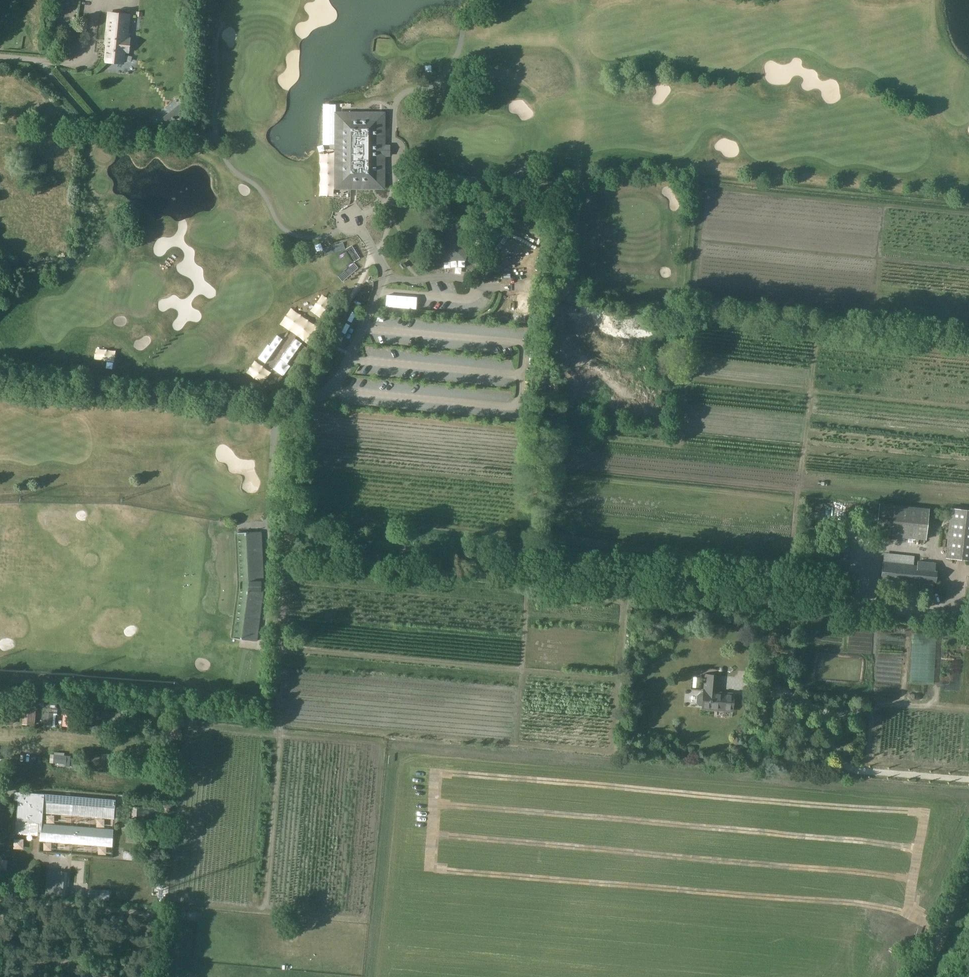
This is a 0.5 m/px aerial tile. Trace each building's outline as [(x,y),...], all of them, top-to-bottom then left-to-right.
[(108,37),(106,53),(106,61),(123,63),(125,39),(126,39),(128,15),(109,13),(107,37),(108,37)] [(174,117),(180,113),(181,103),(165,115),(170,121),(172,119),(173,120),(175,119),(174,117)] [(334,112),(334,190),(385,190),(385,157),(390,157),(390,145),(385,145),(385,112),(334,112)] [(879,504),(876,534),(926,539),(929,509),(879,504)] [(946,558),(968,560),(968,510),(951,508),(946,558)] [(263,581),(261,532),(238,533),(240,582),(240,589),(233,638),(256,641),(263,592),(263,581)] [(883,562),(881,580),(919,584),(919,588),(933,589),(935,563),(917,561),(917,566),(883,562)] [(697,703),(700,706),(703,707),(703,709),(733,711),(734,695),(718,694),(719,676),(707,675),(705,691),(704,691),(704,694),(701,694),(698,696),(697,703)] [(45,712),(44,725),(53,726),(53,716),(56,716),(57,716),(57,714),(58,714),(58,708),(57,708),(57,705),(47,704),(47,707),(45,707),(45,712)] [(24,705),(22,724),(35,725),(36,706),(24,705)] [(15,707),(3,706),(2,725),(14,726),(15,707)] [(64,709),(63,726),(74,727),(75,710),(64,709)] [(84,710),(82,728),(92,729),(92,722),(92,719),(100,719),(100,711),(84,710)] [(127,714),(125,725),(137,727),(137,720),(146,722),(146,721),(150,722),(151,716),(144,715),(144,716),(127,714)] [(66,766),(70,767),(70,760),(71,756),(64,755),(54,754),(53,763),(66,764),(66,766)] [(92,756),(91,765),(92,766),(101,766),(107,767),(112,767),(113,759),(113,758),(112,758),(111,758),(104,757),(101,757),(92,756)] [(174,764),(173,775),(179,776),(181,765),(174,764)] [(15,792),(14,800),(16,800),(18,800),(17,811),(16,822),(17,822),(39,824),(38,832),(40,832),(113,838),(114,829),(42,824),(43,813),(44,802),(115,808),(116,800),(45,794),(42,793),(42,794),(41,794),(15,792)] [(143,853),(154,854),(155,846),(144,844),(143,853)] [(60,872),(58,897),(69,898),(71,873),(60,872)] [(110,902),(111,891),(103,890),(102,901),(110,902)]
